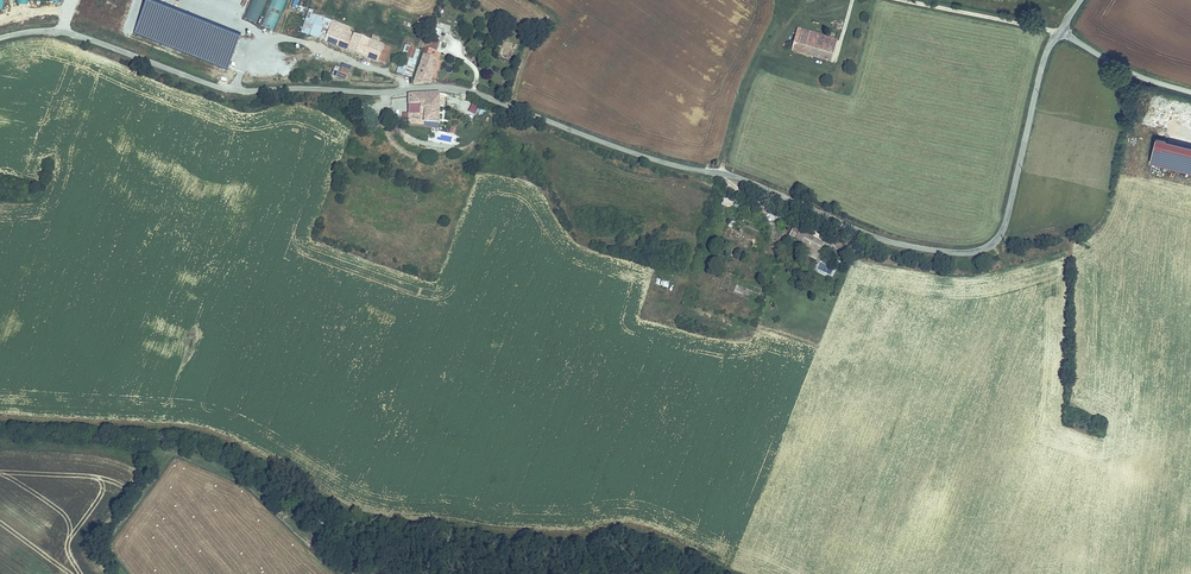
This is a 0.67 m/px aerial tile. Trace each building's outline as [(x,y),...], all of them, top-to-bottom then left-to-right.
[(244,18),(258,23),(266,0),(251,0),(244,18)] [(261,26),(273,30),(284,0),(271,0),(261,26)] [(301,36),(317,41),(324,20),(309,16),(301,36)] [(324,20),(317,41),(325,44),(329,31),(333,23),(324,20)] [(354,30),(333,23),(329,31),(337,33),(333,47),(348,52),(355,36),(352,35),(354,30)] [(791,51),(830,61),(836,37),(797,27),(791,51)] [(329,31),(325,44),(333,47),(337,33),(329,31)] [(388,48),(355,36),(348,52),(382,65),(388,48)] [(441,39),(429,36),(426,45),(426,47),(429,48),(433,49),(434,45),(439,46),(441,39)] [(392,50),(388,48),(382,65),(385,66),(392,50)] [(401,59),(415,62),(419,52),(404,48),(401,59)] [(413,86),(429,84),(437,60),(423,55),(413,86)] [(277,58),(277,74),(292,74),(291,58),(277,58)] [(411,79),(415,62),(401,59),(396,75),(411,79)] [(351,74),(337,66),(333,74),(347,81),(351,74)] [(440,108),(441,94),(421,95),(421,106),(421,109),(440,108)] [(421,106),(421,95),(408,96),(407,106),(421,106)] [(472,119),(480,107),(473,102),(465,114),(472,119)] [(440,126),(440,108),(421,109),(421,106),(407,106),(408,123),(424,124),(440,126)] [(1155,139),(1149,163),(1190,174),(1190,148),(1155,139)] [(754,250),(758,239),(733,229),(735,223),(733,221),(730,221),(728,223),(723,238),(754,250)] [(804,256),(815,261),(824,244),(791,228),(787,237),(798,243),(796,248),(806,253),(804,256)] [(841,249),(844,243),(836,238),(832,244),(841,249)] [(849,253),(852,247),(844,243),(841,249),(849,253)] [(657,277),(655,283),(667,288),(669,281),(657,277)]
